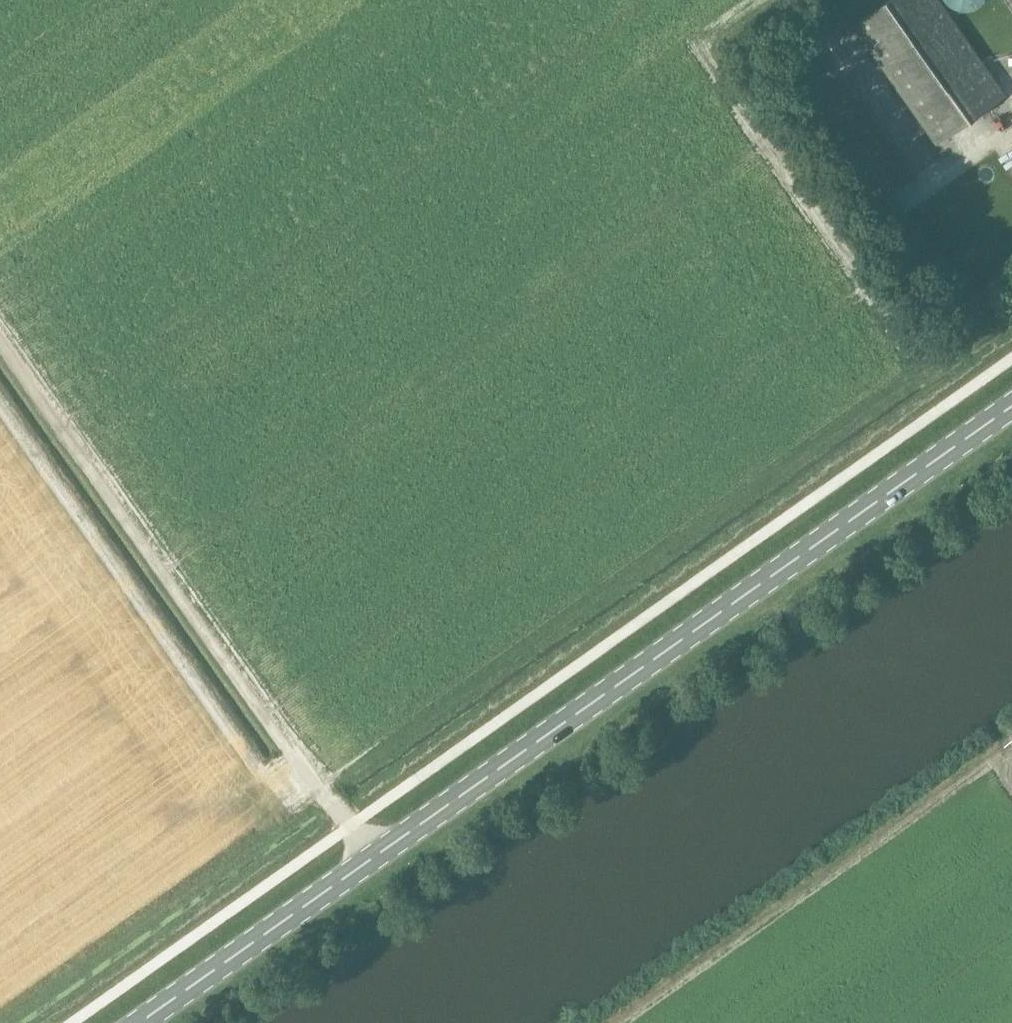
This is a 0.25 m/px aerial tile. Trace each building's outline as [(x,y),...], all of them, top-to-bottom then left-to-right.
[(851,23),(936,143),(1005,94),(938,0),(884,0),(851,23)] [(943,1),(945,3),(947,5),(948,6),(951,7),(954,8),(956,9),(960,10),(963,10),(965,10),(970,9),(971,8),(974,7),(977,5),(979,3),(980,2),(982,0),(942,0),(943,1)]
